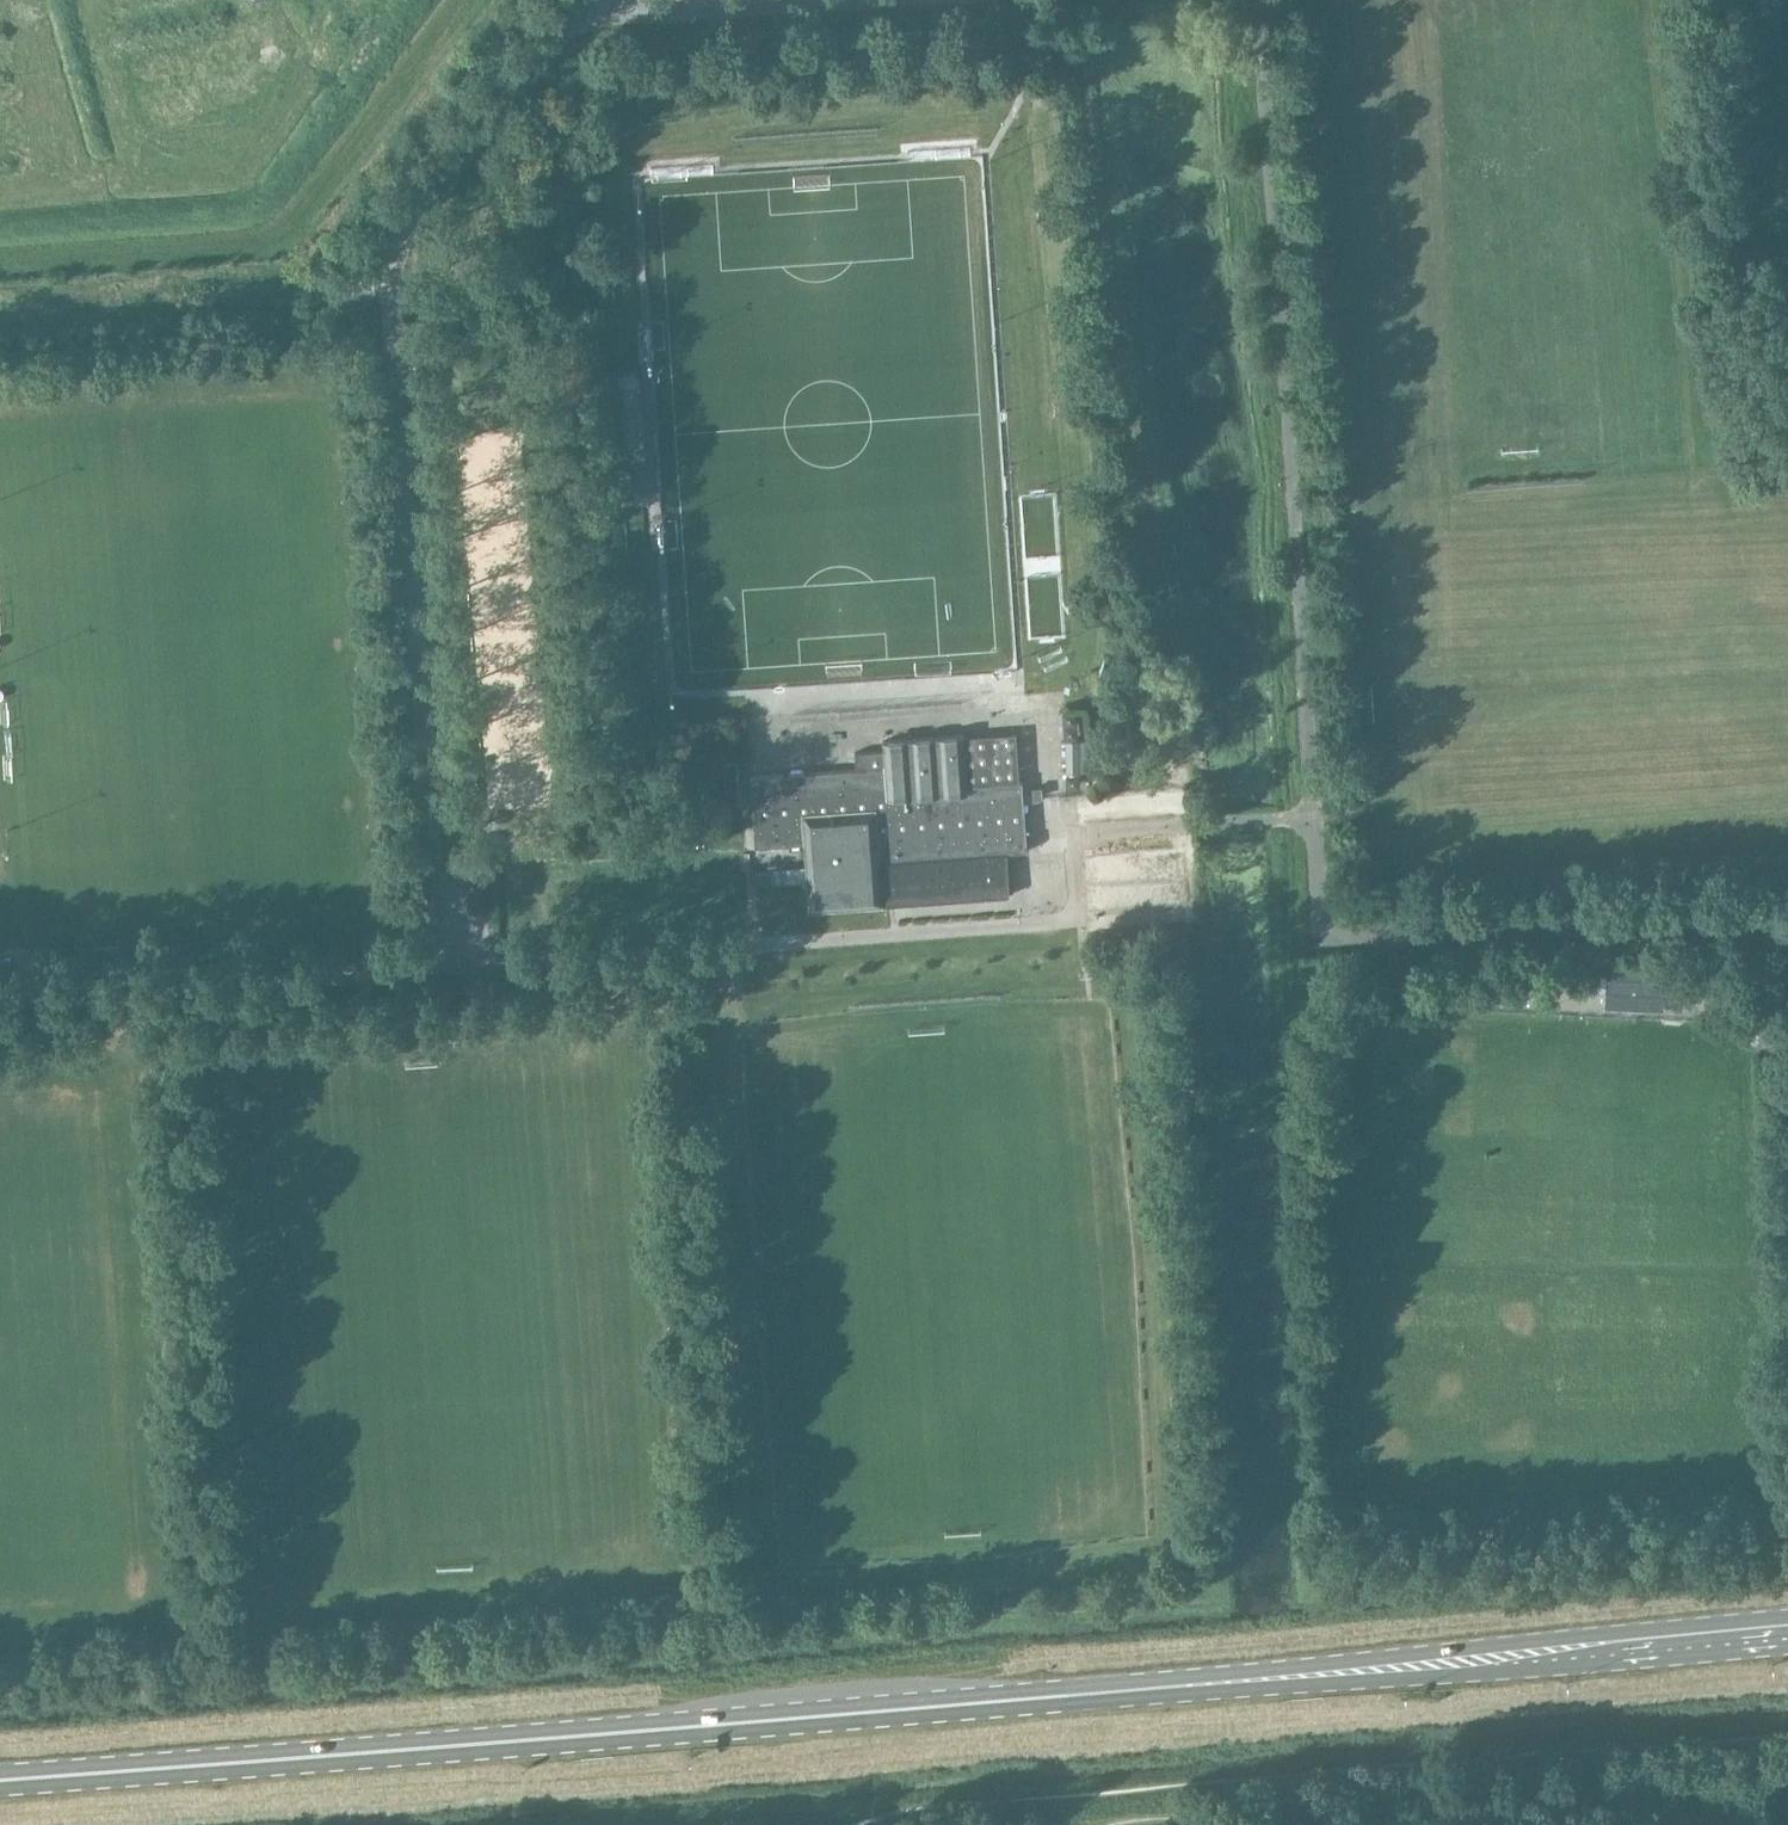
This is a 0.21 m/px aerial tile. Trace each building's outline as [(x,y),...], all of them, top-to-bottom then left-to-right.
[(1028,851),(1022,781),(967,785),(964,735),(883,741),(884,751),(854,753),(856,770),(751,777),(755,846),(804,843),(810,910),(887,905),(1010,896),(1007,853),(1028,851)] [(1069,769),(1088,769),(1088,738),(1069,738),(1069,769)] [(1679,1000),(1693,1001),(1695,972),(1680,971),(1680,966),(1607,963),(1606,976),(1606,992),(1605,1006),(1663,1009),(1664,1004),(1678,1005),(1679,1000)] [(1576,974),(1575,990),(1606,992),(1606,976),(1576,974)]
